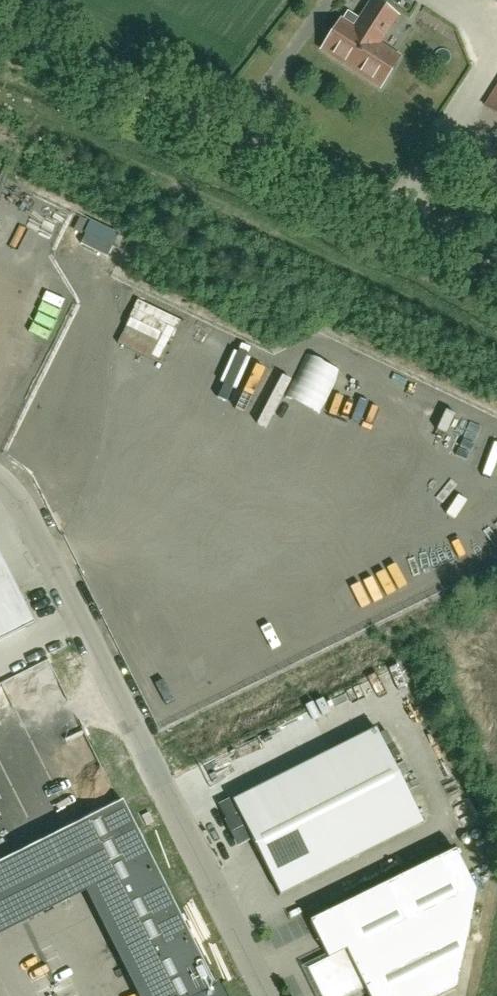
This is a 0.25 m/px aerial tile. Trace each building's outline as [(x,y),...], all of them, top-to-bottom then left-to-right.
[(341,21),(323,50),(380,87),(398,58),(377,45),(396,17),(372,1),(354,30),(341,21)] [(485,106),(496,113),(496,86),(485,106)] [(34,624),(0,558),(0,641),(34,624)] [(279,896),(280,896),(277,890),(418,819),(421,824),(422,824),(375,730),(252,793),(250,789),(219,805),(239,845),(250,839),(279,896)] [(69,829),(153,995),(220,995),(122,802),(69,829)] [(475,892),(455,851),(310,922),(328,959),(308,969),(321,995),(350,995),(365,989),(369,995),(445,995),(456,990),(475,892)]
